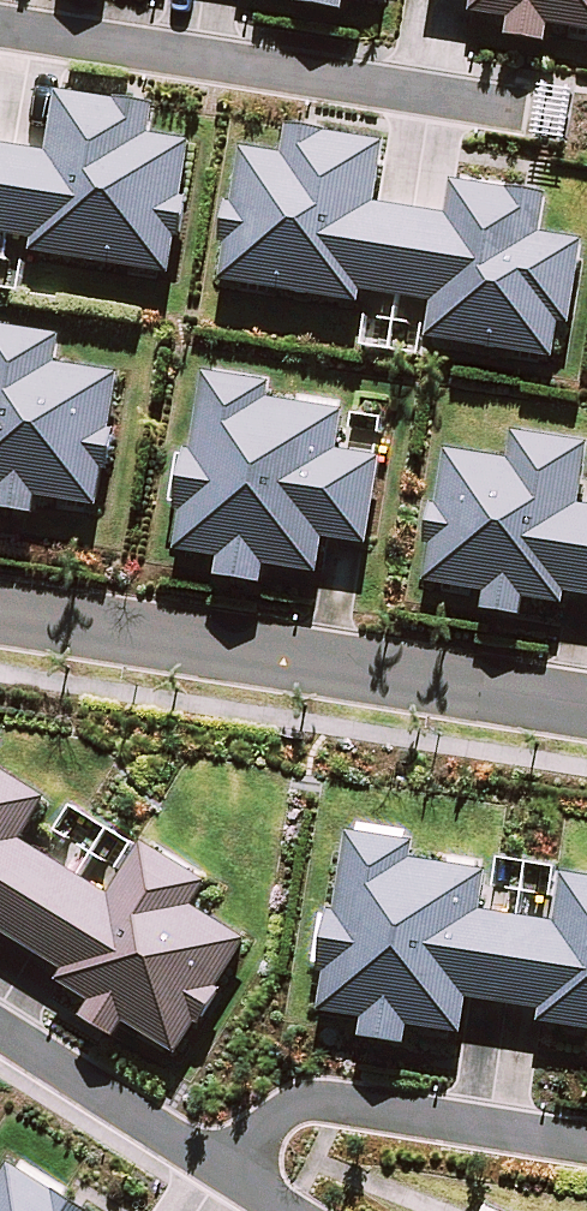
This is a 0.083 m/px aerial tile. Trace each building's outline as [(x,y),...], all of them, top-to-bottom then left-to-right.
[(515,19),(586,27),(586,0),(517,0),(515,19)] [(38,224),(36,243),(159,256),(173,131),(116,125),(120,94),(42,86),(36,142),(0,138),(0,219),(38,224)] [(427,319),(563,334),(575,229),(515,222),(519,186),(433,177),(429,212),(360,204),(368,136),(288,127),(286,144),(241,138),(223,296),(330,308),(334,271),(432,282),(427,319)] [(93,492),(107,361),(42,353),(48,299),(0,294),(0,482),(93,492)] [(183,493),(178,539),(319,554),(322,522),(379,528),(388,448),(324,441),(329,396),(258,388),(261,359),(198,352),(189,434),(173,432),(166,490),(183,493)] [(566,503),(575,425),(508,418),(504,455),(449,449),(443,500),(433,499),(424,578),(564,593),(566,571),(586,573),(586,505),(566,503)] [(59,945),(46,966),(166,1040),(235,930),(180,895),(198,868),(146,836),(107,899),(4,834),(27,796),(0,779),(0,908),(59,945)] [(343,823),(334,909),(320,908),(314,962),(327,964),(323,1007),(451,1021),(456,983),(586,998),(586,875),(557,871),(553,913),(475,904),(480,866),(407,858),(410,830),(343,823)] [(51,1209),(63,1188),(9,1156),(0,1170),(0,1210),(54,1210),(51,1209)]
